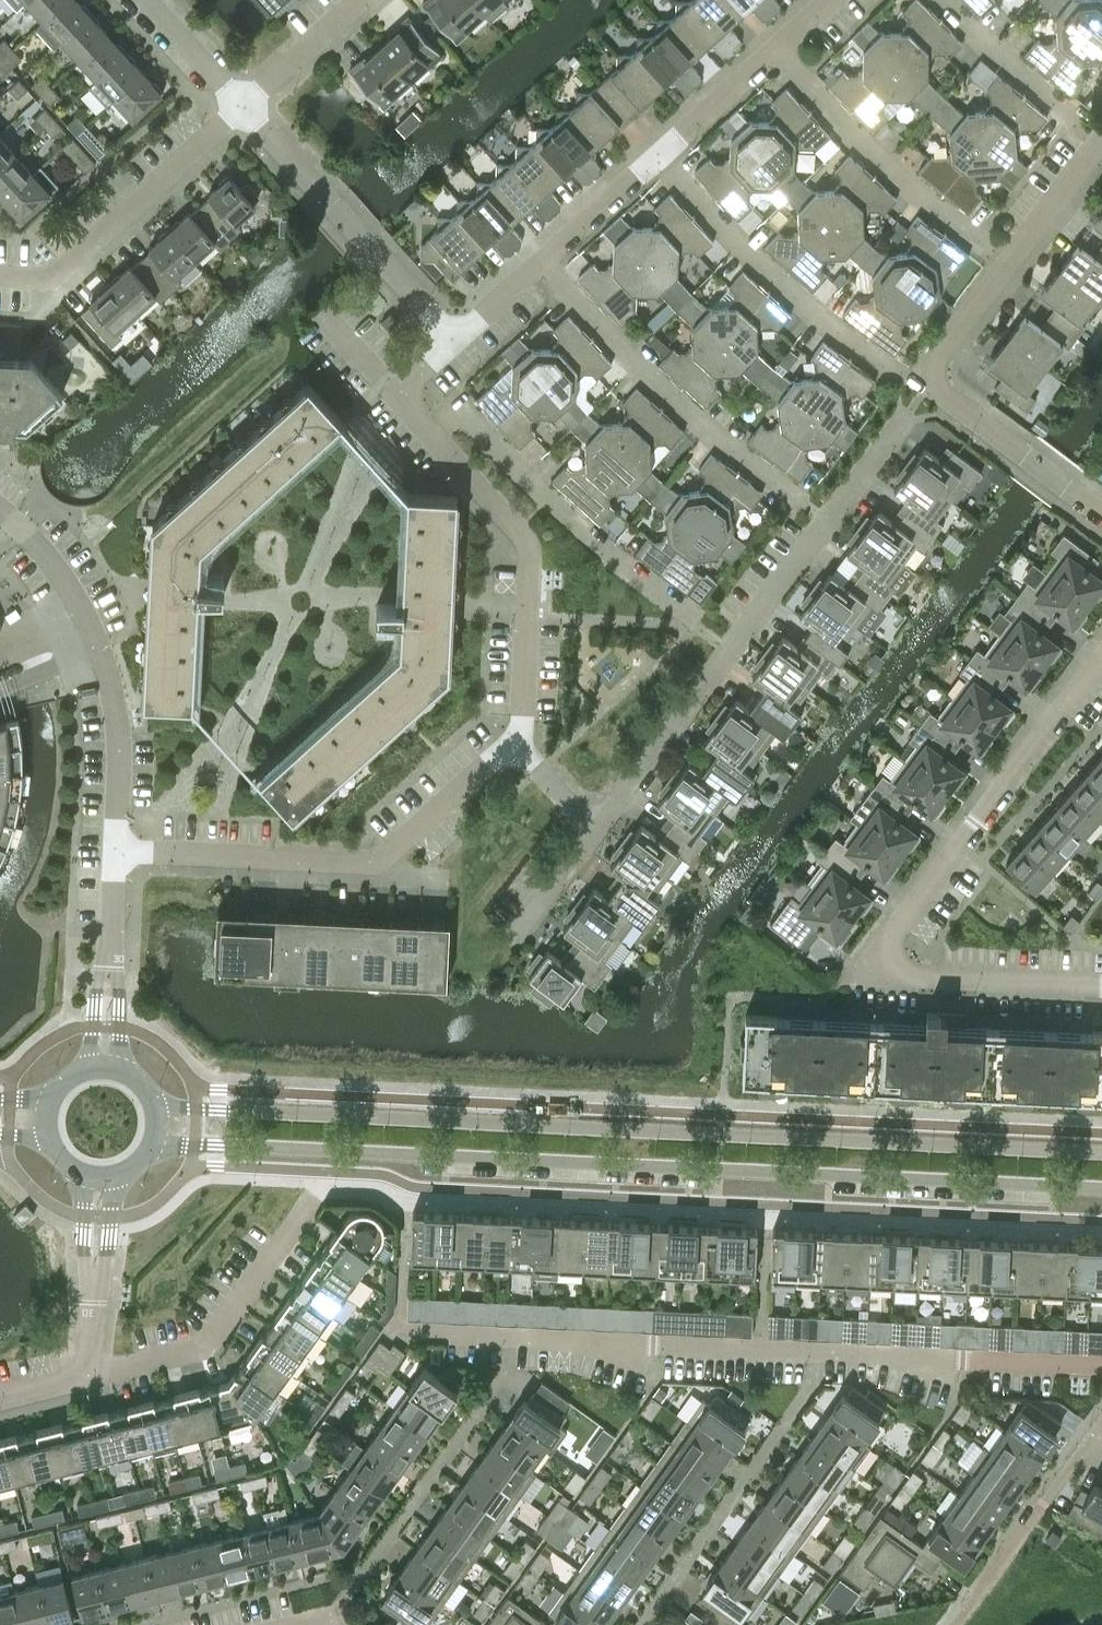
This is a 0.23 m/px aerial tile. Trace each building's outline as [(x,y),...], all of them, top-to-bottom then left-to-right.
[(44,20),(66,0),(27,0),(44,20)] [(78,0),(66,0),(44,20),(62,39),(92,12),(84,3),(81,3),(78,0)] [(271,10),(282,0),(262,0),(271,10)] [(483,11),(473,0),(425,0),(422,3),(431,12),(440,23),(457,41),(470,29),(467,26),(483,11)] [(483,11),(496,0),(473,0),(483,11)] [(729,54),(734,49),(690,1),(689,1),(676,0),(675,14),(670,18),(699,51),(707,44),(715,44),(715,46),(722,54),(729,54)] [(739,15),(725,0),(690,0),(690,1),(734,49),(740,44),(740,38),(732,29),(731,29),(731,22),(739,15)] [(774,14),(761,0),(725,0),(739,15),(746,8),(754,9),(754,10),(761,18),(768,19),(774,14)] [(774,14),(779,9),(779,2),(777,0),(761,0),(774,14)] [(860,28),(895,63),(939,19),(920,0),(913,0),(902,11),(906,16),(906,23),(899,31),(879,31),(868,20),(860,28)] [(980,14),(993,0),(966,0),(980,14)] [(1056,0),(1038,0),(1055,14),(1056,34),(1050,42),(1042,42),(1037,38),(1024,54),(1049,75),(1089,27),(1056,0)] [(1089,27),(1101,11),(1101,0),(1056,0),(1089,27)] [(1101,38),(1101,11),(1089,27),(1101,38)] [(62,39),(79,58),(108,33),(100,24),(100,20),(92,12),(62,39)] [(431,12),(424,18),(433,29),(440,23),(431,12)] [(397,31),(381,45),(410,78),(427,63),(429,66),(442,54),(408,16),(395,28),(397,31)] [(692,58),(699,51),(670,18),(670,19),(656,18),(656,31),(650,36),(695,85),(700,80),(700,74),(693,65),(691,65),(692,58)] [(895,63),(937,105),(945,97),(928,80),(928,60),(935,52),(942,52),(947,57),(962,42),(939,19),(895,63)] [(1089,27),(1049,75),(1074,95),(1087,79),(1082,75),(1081,67),(1088,60),(1101,58),(1101,38),(1089,27)] [(828,84),(851,107),(895,63),(860,28),(852,36),(863,47),(862,67),(855,74),(848,74),(843,70),(828,84)] [(116,42),(108,33),(79,58),(97,78),(127,50),(119,42),(116,42)] [(689,90),(695,85),(650,36),(650,37),(637,36),(636,49),(631,54),(660,87),(667,80),(675,80),(675,82),(682,90),(689,90)] [(0,42),(0,53),(3,57),(13,48),(4,38),(0,42)] [(394,93),(410,78),(381,45),(364,60),(362,57),(349,69),(383,107),(396,96),(394,93)] [(13,48),(3,57),(12,67),(22,58),(13,48)] [(97,78),(115,97),(143,71),(135,62),(135,59),(127,50),(97,78)] [(640,105),(660,87),(631,54),(630,54),(617,54),(616,67),(600,82),(630,115),(641,106),(640,105)] [(0,60),(0,73),(2,75),(12,67),(3,57),(0,60)] [(967,74),(976,81),(989,65),(980,58),(967,74)] [(937,105),(895,63),(851,107),(874,130),(889,115),(884,111),(884,103),(891,96),(911,96),(929,114),(937,105)] [(151,80),(143,71),(115,97),(133,117),(137,113),(140,113),(146,108),(146,105),(157,95),(157,96),(163,90),(155,81),(151,80)] [(32,84),(40,94),(50,85),(41,75),(32,84)] [(945,97),(937,105),(983,143),(1022,95),(998,75),(984,91),(989,95),(990,102),(983,110),(963,112),(945,97)] [(27,88),(18,78),(9,87),(18,97),(27,88)] [(575,105),(570,109),(599,142),(619,124),(620,125),(630,115),(600,82),(589,92),(576,91),(575,105)] [(59,95),(50,85),(40,94),(49,103),(59,95)] [(737,109),(729,116),(762,153),(808,111),(786,87),(771,102),(775,106),(775,114),(767,121),(747,120),(737,109)] [(1047,116),(1022,95),(983,143),(1021,175),(1028,166),(1017,156),(1015,136),(1021,128),(1029,128),(1034,132),(1047,116)] [(943,191),(983,143),(937,105),(929,114),(949,130),(951,150),(944,158),(937,158),(932,154),(918,171),(943,191)] [(35,116),(44,126),(54,117),(45,107),(35,116)] [(591,149),(599,142),(570,109),(569,110),(556,109),(555,123),(550,127),(594,176),(600,171),(600,165),(593,156),(591,156),(591,149)] [(830,135),(808,111),(762,153),(795,189),(803,181),(794,171),(795,151),(802,144),(810,144),(814,149),(830,135)] [(76,132),(85,124),(76,114),(67,123),(76,132)] [(716,195),(762,153),(729,116),(720,124),(730,135),(729,155),(722,162),(714,162),(710,157),(694,171),(716,195)] [(54,117),(44,126),(53,136),(62,127),(54,117)] [(85,124),(76,132),(100,159),(109,150),(85,124)] [(589,181),(594,176),(550,127),(550,128),(536,127),(536,140),(530,145),(559,178),(567,171),(575,171),(575,173),(582,181),(589,181)] [(15,152),(0,136),(0,166),(15,152)] [(71,137),(62,145),(86,172),(95,163),(71,137)] [(1021,175),(983,143),(943,191),(968,212),(981,195),(976,191),(975,184),(982,176),(1002,174),(1013,184),(1021,175)] [(516,158),(510,163),(555,212),(560,207),(560,201),(553,192),(551,192),(552,184),(559,178),(530,145),(530,146),(516,145),(516,158)] [(4,198),(32,172),(15,152),(0,166),(0,193),(4,198)] [(795,189),(762,153),(716,195),(737,219),(753,205),(749,200),(749,192),(757,185),(777,186),(786,197),(795,189)] [(803,181),(795,189),(831,222),(872,176),(849,154),(835,170),(839,174),(840,182),(833,189),(813,190),(803,181)] [(496,176),(491,181),(520,213),(527,207),(535,207),(535,209),(543,217),(549,217),(555,212),(510,163),(497,163),(496,176)] [(40,164),(32,172),(4,198),(12,207),(12,210),(21,220),(27,214),(26,214),(37,204),(40,204),(46,199),(46,196),(58,184),(40,164)] [(200,204),(230,237),(241,228),(235,221),(255,204),(252,201),(259,195),(247,182),(241,188),(231,178),(232,177),(228,173),(218,182),(218,185),(208,194),(210,195),(200,204)] [(867,255),(874,246),(864,237),(863,217),(870,209),(877,209),(882,213),(896,197),(872,176),(831,222),(867,255)] [(512,220),(520,213),(491,181),(490,181),(477,181),(476,194),(471,199),(515,248),(521,243),(521,236),(514,228),(512,228),(512,220)] [(789,268),(831,222),(795,189),(786,197),(797,207),(798,227),(791,235),(784,235),(779,231),(765,246),(789,268)] [(621,214),(612,222),(645,259),(691,217),(670,193),(654,207),(659,212),(658,219),(651,226),(631,225),(621,214)] [(417,197),(406,207),(413,215),(424,205),(417,197)] [(510,253),(515,248),(471,199),(457,199),(457,212),(451,217),(481,249),(488,242),(496,243),(496,244),(503,253),(510,253)] [(176,220),(167,228),(195,258),(214,241),(220,247),(230,237),(200,204),(190,213),(189,211),(180,220),(176,220)] [(874,246),(867,255),(905,284),(943,234),(917,215),(905,232),(910,236),(911,243),(904,251),(885,254),(874,246)] [(481,249),(451,217),(437,217),(437,230),(421,245),(420,258),(434,259),(443,270),(451,278),(461,269),(460,268),(481,249)] [(683,300),(691,292),(677,276),(678,256),(686,250),(693,250),(698,255),(713,241),(691,217),(645,259),(683,300)] [(578,277),(599,300),(645,259),(612,222),(603,230),(614,241),(613,261),(605,268),(598,267),(593,262),(578,277)] [(867,255),(831,222),(789,268),(812,290),(827,274),(822,270),(821,262),(828,255),(848,254),(859,264),(867,255)] [(195,258),(167,228),(159,235),(159,239),(149,247),(151,249),(141,258),(171,291),(182,281),(176,275),(195,258)] [(905,284),(945,314),(952,304),(940,295),(940,292),(969,253),(943,234),(905,284)] [(1059,268),(1097,296),(1101,289),(1101,245),(1101,244),(1093,254),(1081,245),(1075,252),(1073,250),(1059,268)] [(254,246),(248,252),(256,262),(263,256),(254,246)] [(868,334),(905,284),(867,255),(859,264),(871,273),(874,292),(868,300),(860,301),(855,298),(842,314),(868,334)] [(160,301),(171,291),(141,258),(131,267),(130,265),(120,274),(117,273),(108,281),(136,312),(155,294),(160,301)] [(420,258),(419,259),(436,277),(443,270),(434,259),(420,258)] [(683,300),(645,259),(599,300),(621,324),(636,310),(632,305),(632,298),(640,291),(660,292),(675,308),(683,300)] [(1097,296),(1059,268),(1046,286),(1049,288),(1043,295),(1056,305),(1048,315),(1077,336),(1085,325),(1079,320),(1097,296)] [(707,306),(691,292),(683,300),(725,338),(767,292),(743,270),(729,286),(733,290),(734,298),(727,305),(707,306)] [(136,312),(108,281),(100,289),(99,292),(90,301),(91,303),(82,311),(112,345),(123,335),(117,329),(136,312)] [(945,314),(905,284),(868,334),(894,353),(906,336),(901,332),(900,325),(906,317),(926,314),(938,323),(945,314)] [(725,338),(766,376),(773,367),(758,353),(757,333),(764,325),(771,325),(776,329),(790,314),(767,292),(725,338)] [(725,338),(683,300),(675,308),(691,323),(692,343),(685,351),(678,351),(673,347),(659,362),(683,384),(725,338)] [(389,329),(398,321),(390,312),(381,320),(389,329)] [(511,344),(544,380),(590,339),(568,315),(553,329),(557,334),(557,341),(549,348),(529,347),(519,336),(511,344)] [(1019,321),(1006,338),(1044,367),(1062,343),(1068,347),(1077,336),(1048,315),(1040,325),(1028,316),(1022,323),(1019,321)] [(71,346),(79,339),(71,330),(69,333),(63,338),(71,346)] [(742,370),(759,385),(766,376),(725,338),(683,384),(707,406),(721,390),(716,386),(715,378),(722,371),(742,370)] [(1003,375),(994,386),(1026,410),(1036,398),(1026,391),(1044,367),(1006,338),(993,356),(996,359),(990,366),(1003,375)] [(544,380),(579,419),(587,411),(575,398),(576,378),(584,371),(592,372),(596,377),(612,362),(590,339),(544,380)] [(773,367),(766,376),(811,410),(848,360),(823,340),(810,357),(815,361),(816,369),(810,377),(790,380),(773,367)] [(498,422),(544,380),(511,344),(502,352),(512,363),(511,383),(503,390),(496,389),(492,384),(476,398),(498,422)] [(787,368),(799,352),(791,346),(779,362),(787,368)] [(27,425),(63,393),(31,358),(3,356),(1,353),(0,352),(0,424),(27,425)] [(120,352),(114,358),(123,369),(130,363),(120,352)] [(848,360),(811,410),(851,439),(858,430),(846,421),(843,401),(849,393),(856,392),(862,396),(874,379),(848,360)] [(748,440),(774,459),(811,410),(766,376),(759,385),(777,398),(779,418),(773,426),(766,427),(761,423),(748,440)] [(558,414),(571,428),(579,419),(544,380),(498,422),(519,446),(535,432),(531,427),(531,420),(538,413),(558,414)] [(201,546),(270,483),(341,419),(308,382),(152,523),(150,575),(149,594),(148,605),(143,702),(196,705),(201,608),(198,607),(198,601),(198,594),(210,594),(223,594),(224,573),(199,572),(201,546)] [(587,411),(579,419),(618,455),(660,409),(636,387),(622,403),(627,407),(627,415),(620,422),(600,423),(587,411)] [(618,455),(657,490),(664,482),(651,470),(650,450),(657,442),(665,442),(670,446),(684,431),(660,409),(618,455)] [(851,439),(811,410),(774,459),(799,479),(812,462),(807,458),(806,450),(812,442),(832,439),(844,448),(851,439)] [(576,501),(618,455),(579,419),(571,428),(585,440),(586,460),(579,468),(571,468),(566,464),(552,479),(576,501)] [(914,453),(905,464),(951,499),(963,483),(969,488),(981,471),(953,450),(944,461),(925,447),(918,456),(914,453)] [(657,490),(699,522),(736,472),(711,453),(698,470),(703,474),(704,481),(698,489),(678,492),(664,482),(657,490)] [(657,490),(618,455),(576,501),(600,523),(614,507),(609,503),(609,495),(616,488),(636,487),(650,499),(657,490)] [(936,518),(951,499),(905,464),(896,476),(900,479),(893,488),(912,503),(904,513),(934,535),(942,523),(936,518)] [(762,492),(736,472),(699,522),(739,552),(745,543),(733,533),(731,514),(737,506),(744,505),(749,508),(762,492)] [(661,572),(699,522),(657,490),(650,499),(665,511),(667,530),(661,539),(654,540),(648,536),(636,552),(661,572)] [(448,673),(451,622),(457,495),(404,492),(399,589),(403,589),(402,603),(390,602),(384,602),(378,603),(377,624),(401,625),(400,650),(259,778),(292,814),(448,673)] [(922,550),(934,535),(904,513),(897,524),(878,510),(871,519),(867,515),(858,527),(903,562),(915,545),(922,550)] [(699,522),(661,572),(687,591),(700,574),(695,570),(694,563),(700,555),(719,552),(732,561),(739,552),(699,522)] [(865,566),(857,576),(886,598),(895,586),(889,581),(903,562),(858,527),(849,539),(853,542),(846,551),(865,566)] [(1087,601),(1094,593),(1098,596),(1101,590),(1101,580),(1083,566),(1092,554),(1063,533),(1050,550),(1058,555),(1046,570),(1087,601)] [(1027,580),(1015,596),(1044,618),(1052,607),(1076,625),(1085,613),(1081,610),(1087,601),(1046,570),(1035,586),(1027,580)] [(707,573),(700,574),(687,591),(701,602),(717,581),(708,574),(707,573)] [(886,598),(857,576),(849,587),(830,573),(824,581),(819,578),(811,590),(856,624),(871,605),(878,610),(886,598)] [(818,628),(810,639),(839,661),(848,649),(841,644),(856,624),(811,590),(802,602),(806,605),(799,614),(818,628)] [(1044,618),(1015,596),(1006,608),(1014,614),(999,633),(1040,664),(1046,655),(1051,659),(1060,646),(1036,629),(1044,618)] [(977,647),(968,659),(997,681),(1005,670),(1028,688),(1038,676),(1034,672),(1040,664),(999,633),(984,653),(977,647)] [(772,641),(763,653),(809,687),(821,671),(828,676),(839,661),(810,639),(802,650),(783,635),(776,644),(772,641)] [(765,687),(757,697),(792,724),(804,708),(797,703),(809,687),(763,653),(754,665),(759,668),(752,677),(765,687)] [(997,681),(968,659),(959,671),(967,676),(952,696),(993,727),(999,718),(1003,722),(1013,709),(989,691),(997,681)] [(930,710),(921,722),(950,744),(958,733),(981,751),(990,739),(986,735),(993,727),(952,696),(937,716),(930,710)] [(725,704),(716,716),(762,750),(777,730),(783,735),(792,724),(757,697),(749,708),(736,698),(729,707),(725,704)] [(23,743),(19,716),(0,720),(0,745),(23,743)] [(762,750),(716,716),(707,728),(711,731),(705,740),(717,749),(709,760),(745,787),(756,771),(750,766),(762,750)] [(950,744),(921,722),(912,734),(919,739),(905,759),(945,790),(952,781),(956,784),(965,772),(942,754),(950,744)] [(23,743),(0,745),(0,769),(23,770),(23,743)] [(1101,789),(1101,758),(1100,756),(1085,774),(1101,789)] [(882,773),(874,785),(902,807),(910,796),(934,814),(943,801),(939,798),(945,790),(905,759),(890,779),(882,773)] [(678,767),(669,779),(715,813),(729,793),(736,798),(745,787),(709,760),(701,771),(689,761),(682,770),(678,767)] [(23,770),(0,769),(0,792),(21,796),(23,770)] [(1098,817),(1101,812),(1101,789),(1085,774),(1069,791),(1098,817)] [(715,813),(669,779),(660,791),(664,794),(657,803),(676,817),(668,828),(698,849),(706,838),(700,833),(715,813)] [(902,807),(874,785),(865,797),(872,802),(857,822),(898,853),(905,844),(909,847),(918,835),(894,817),(902,807)] [(1053,809),(1082,835),(1098,817),(1069,791),(1053,809)] [(21,796),(0,792),(0,817),(15,821),(21,796)] [(1038,827),(1066,852),(1082,835),(1053,809),(1038,827)] [(15,821),(0,817),(0,843),(7,846),(15,821)] [(835,836),(826,848),(855,869),(863,859),(887,877),(896,864),(892,861),(898,853),(857,822),(843,842),(835,836)] [(631,830),(622,842),(667,876),(682,856),(689,861),(698,849),(668,828),(661,838),(642,824),(635,833),(631,830)] [(1022,844),(1051,870),(1066,852),(1038,827),(1022,844)] [(667,876),(622,842),(613,853),(617,857),(610,866),(629,880),(621,890),(650,912),(659,901),(652,896),(667,876)] [(1051,870),(1022,844),(1006,863),(1034,888),(1051,870)] [(825,865),(810,885),(851,915),(857,907),(862,910),(871,898),(847,880),(855,869),(826,848),(817,859),(825,865)] [(1101,890),(1101,883),(1096,879),(1087,891),(1097,898),(1101,890)] [(845,924),(851,915),(810,885),(799,900),(791,894),(770,923),(799,944),(816,922),(840,939),(849,927),(845,924)] [(583,893),(574,904),(620,939),(635,919),(642,924),(650,912),(621,890),(613,901),(594,887),(588,896),(583,893)] [(582,943),(574,953),(603,975),(612,964),(605,959),(620,939),(574,904),(566,916),(570,919),(563,928),(582,943)] [(1080,920),(1071,913),(1062,924),(1071,931),(1080,920)] [(244,967),(246,915),(217,914),(216,931),(214,931),(214,949),(215,949),(214,966),(244,967)] [(275,917),(246,915),(244,967),(273,969),(275,917)] [(302,970),(304,918),(275,917),(273,969),(302,970)] [(330,972),(333,920),(304,918),(302,970),(330,972)] [(359,973),(362,921),(333,920),(330,972),(359,973)] [(388,974),(390,922),(362,921),(359,973),(388,974)] [(417,976),(419,924),(390,922),(388,974),(417,976)] [(419,924),(417,976),(447,977),(447,960),(449,960),(450,942),(448,942),(449,925),(419,924)] [(594,987),(603,975),(574,953),(566,964),(547,950),(543,955),(539,952),(528,966),(532,969),(528,975),(537,981),(532,988),(549,1001),(554,994),(563,1001),(581,977),(594,987)] [(597,1026),(605,1016),(594,1008),(586,1018),(597,1026)] [(1101,1096),(1101,1030),(1092,1030),(1092,1037),(993,1032),(993,1025),(964,1024),(965,1013),(926,1011),(925,1022),(875,1019),(875,1026),(775,1021),(775,1014),(745,1013),(744,1036),(740,1036),(739,1050),(743,1050),(742,1078),(1101,1096)] [(346,1217),(337,1230),(370,1254),(380,1241),(381,1239),(382,1237),(383,1235),(383,1233),(383,1230),(383,1227),(383,1225),(382,1222),(381,1220),(380,1218),(378,1216),(376,1214),(374,1212),(372,1211),(370,1210),(367,1210),(364,1209),(362,1209),(359,1209),(357,1210),(354,1211),(352,1212),(350,1214),(348,1215),(346,1217)] [(410,1259),(436,1260),(438,1212),(412,1211),(410,1259)] [(462,1213),(438,1212),(436,1260),(460,1261),(462,1213)] [(460,1261),(484,1262),(487,1215),(462,1213),(460,1261)] [(511,1216),(487,1215),(484,1262),(509,1263),(511,1216)] [(509,1263),(533,1265),(536,1217),(511,1216),(509,1263)] [(536,1217),(533,1265),(533,1276),(557,1277),(558,1266),(560,1218),(536,1217)] [(585,1219),(560,1218),(558,1266),(582,1267),(585,1219)] [(609,1221),(585,1219),(582,1267),(607,1268),(609,1221)] [(634,1222),(609,1221),(607,1268),(631,1269),(634,1222)] [(658,1223),(634,1222),(631,1269),(656,1271),(658,1223)] [(656,1271),(680,1272),(682,1224),(658,1223),(656,1271)] [(707,1225),(682,1224),(680,1272),(705,1273),(707,1225)] [(705,1273),(729,1274),(731,1227),(707,1225),(705,1273)] [(757,1228),(731,1227),(729,1274),(755,1276),(757,1228)] [(770,1276),(796,1278),(798,1230),(772,1229),(770,1276)] [(370,1254),(337,1230),(323,1250),(357,1273),(370,1254)] [(822,1231),(798,1230),(796,1278),(820,1279),(822,1231)] [(822,1231),(820,1279),(844,1280),(847,1232),(822,1231)] [(871,1233),(847,1232),(844,1280),(869,1281),(871,1233)] [(893,1282),(896,1235),(871,1233),(869,1281),(893,1282)] [(920,1236),(896,1235),(893,1282),(918,1284),(920,1236)] [(942,1285),(944,1237),(920,1236),(918,1284),(942,1285)] [(969,1238),(944,1237),(942,1285),(967,1286),(969,1238)] [(991,1287),(994,1239),(969,1238),(967,1286),(991,1287)] [(1018,1241),(994,1239),(991,1287),(1016,1288),(1018,1241)] [(1040,1289),(1043,1242),(1018,1241),(1016,1288),(1040,1289)] [(1067,1243),(1043,1242),(1040,1289),(1065,1291),(1067,1243)] [(1089,1292),(1091,1244),(1067,1243),(1065,1291),(1089,1292)] [(1091,1244),(1089,1292),(1101,1293),(1101,1245),(1091,1244)] [(323,1250),(309,1269),(343,1293),(357,1273),(323,1250)] [(387,1266),(386,1289),(395,1289),(396,1272),(387,1266)] [(347,1296),(343,1293),(309,1269),(296,1288),(333,1315),(347,1296)] [(319,1334),(333,1315),(296,1288),(282,1307),(319,1334)] [(386,1304),(394,1304),(395,1289),(386,1289),(386,1304)] [(418,1296),(408,1295),(407,1318),(417,1318),(418,1296)] [(457,1320),(458,1298),(449,1297),(448,1320),(457,1320)] [(458,1298),(457,1320),(466,1321),(467,1298),(458,1298)] [(506,1323),(507,1300),(498,1300),(496,1322),(506,1323)] [(507,1300),(506,1323),(515,1323),(516,1301),(507,1300)] [(555,1325),(556,1302),(547,1302),(545,1325),(555,1325)] [(556,1302),(555,1325),(564,1326),(565,1303),(556,1302)] [(394,1304),(386,1304),(386,1307),(378,1318),(385,1323),(394,1310),(394,1304)] [(604,1328),(605,1305),(596,1304),(594,1327),(604,1328)] [(605,1305),(604,1328),(613,1328),(614,1305),(605,1305)] [(306,1353),(319,1334),(282,1307),(268,1326),(306,1353)] [(653,1330),(654,1307),(644,1307),(643,1330),(653,1330)] [(654,1307),(653,1330),(662,1330),(663,1308),(654,1307)] [(702,1332),(703,1310),(693,1309),(692,1332),(702,1332)] [(703,1310),(702,1332),(711,1333),(712,1310),(703,1310)] [(753,1312),(742,1312),(741,1334),(752,1335),(753,1312)] [(777,1336),(779,1313),(768,1313),(767,1336),(777,1336)] [(817,1338),(818,1315),(809,1315),(808,1338),(817,1338)] [(818,1315),(817,1338),(826,1339),(828,1316),(818,1315)] [(866,1340),(867,1318),(858,1317),(857,1340),(866,1340)] [(867,1318),(866,1340),(875,1341),(876,1318),(867,1318)] [(915,1343),(916,1320),(907,1320),(905,1342),(915,1343)] [(916,1320),(915,1343),(924,1343),(925,1321),(916,1320)] [(964,1345),(965,1323),(956,1322),(954,1345),(964,1345)] [(362,1336),(371,1342),(380,1329),(371,1323),(362,1336)] [(965,1323),(964,1345),(973,1346),(974,1323),(965,1323)] [(1013,1348),(1014,1325),(1005,1325),(1003,1347),(1013,1348)] [(1014,1325),(1013,1348),(1022,1348),(1023,1325),(1014,1325)] [(292,1372),(306,1353),(268,1326),(254,1345),(292,1372)] [(1062,1350),(1063,1327),(1053,1327),(1052,1350),(1062,1350)] [(1063,1327),(1062,1350),(1071,1351),(1072,1328),(1063,1327)] [(362,1355),(371,1342),(362,1336),(353,1348),(362,1355)] [(390,1348),(380,1340),(364,1361),(375,1369),(378,1365),(390,1348)] [(393,1343),(390,1348),(378,1365),(389,1373),(404,1351),(393,1343)] [(241,1364),(274,1388),(278,1391),(292,1372),(254,1345),(241,1364)] [(335,1374),(343,1380),(353,1367),(344,1361),(335,1374)] [(253,1417),(274,1388),(241,1364),(229,1381),(253,1417)] [(409,1387),(444,1412),(445,1411),(443,1409),(457,1390),(454,1388),(458,1379),(440,1373),(438,1376),(424,1366),(409,1387)] [(334,1393),(343,1380),(335,1374),(325,1387),(334,1393)] [(220,1425),(253,1417),(229,1381),(209,1386),(220,1425)] [(667,1391),(659,1385),(654,1392),(652,1395),(660,1401),(667,1391)] [(209,1386),(186,1392),(198,1436),(221,1430),(220,1425),(209,1386)] [(843,1393),(827,1415),(863,1441),(886,1409),(853,1386),(846,1395),(843,1393)] [(346,1387),(338,1397),(346,1403),(354,1392),(346,1387)] [(409,1387),(394,1407),(427,1431),(430,1426),(433,1428),(444,1412),(409,1387)] [(524,1399),(508,1421),(551,1452),(567,1430),(560,1425),(566,1415),(534,1391),(527,1401),(524,1399)] [(186,1392),(163,1397),(175,1442),(198,1436),(186,1392)] [(702,1398),(686,1420),(729,1451),(745,1429),(742,1427),(749,1417),(716,1393),(709,1403),(702,1398)] [(661,1402),(651,1395),(640,1410),(650,1418),(661,1402)] [(141,1403),(152,1447),(153,1451),(176,1445),(175,1442),(163,1397),(141,1403)] [(346,1403),(338,1397),(330,1408),(338,1414),(346,1403)] [(1005,1430),(1040,1455),(1056,1433),(1054,1431),(1061,1422),(1028,1398),(1005,1430)] [(307,1412),(316,1419),(325,1406),(316,1399),(307,1412)] [(973,1407),(963,1400),(952,1415),(962,1422),(973,1407)] [(141,1403),(118,1409),(129,1453),(152,1447),(141,1403)] [(427,1431),(394,1407),(380,1427),(415,1453),(427,1437),(424,1435),(427,1431)] [(106,1459),(129,1453),(118,1409),(95,1415),(106,1459)] [(307,1431),(316,1419),(307,1412),(298,1425),(307,1431)] [(83,1465),(106,1459),(95,1415),(72,1421),(83,1465)] [(863,1441),(827,1415),(812,1436),(848,1462),(855,1467),(870,1446),(863,1441)] [(686,1420),(671,1441),(714,1472),(729,1451),(686,1420)] [(49,1426),(61,1471),(83,1465),(72,1421),(49,1426)] [(551,1452),(508,1421),(493,1442),(536,1473),(536,1472),(529,1467),(543,1447),(551,1452)] [(632,1423),(621,1438),(631,1445),(642,1430),(632,1423)] [(38,1477),(61,1471),(49,1426),(26,1432),(38,1477)] [(317,1427),(309,1438),(317,1444),(325,1433),(317,1427)] [(380,1427),(365,1447),(398,1471),(401,1467),(404,1469),(415,1453),(380,1427)] [(605,1447),(615,1435),(604,1427),(595,1440),(605,1447)] [(943,1427),(932,1443),(942,1450),(953,1435),(943,1427)] [(1040,1455),(1005,1430),(990,1450),(990,1451),(1025,1477),(1040,1455)] [(3,1438),(15,1482),(38,1477),(26,1432),(3,1438)] [(812,1436),(797,1458),(832,1483),(833,1483),(848,1462),(812,1436)] [(15,1482),(3,1438),(0,1439),(0,1486),(15,1482)] [(317,1444),(309,1438),(301,1448),(309,1454),(317,1444)] [(620,1460),(631,1445),(621,1438),(610,1453),(620,1460)] [(671,1441),(656,1463),(698,1493),(714,1472),(671,1441)] [(493,1442),(478,1463),(520,1494),(536,1473),(493,1442)] [(942,1450),(932,1443),(922,1458),(932,1465),(942,1450)] [(990,1451),(990,1450),(983,1445),(967,1468),(974,1473),(974,1472),(1010,1498),(1025,1477),(990,1451)] [(398,1471),(365,1447),(350,1468),(386,1493),(398,1477),(395,1475),(398,1471)] [(832,1483),(797,1458),(781,1479),(824,1510),(840,1488),(833,1483),(832,1483)] [(245,1461),(230,1465),(233,1476),(247,1472),(245,1461)] [(478,1463),(462,1485),(505,1516),(520,1494),(478,1463)] [(683,1515),(698,1493),(656,1463),(640,1484),(683,1515)] [(884,1479),(894,1486),(905,1471),(895,1464),(884,1479)] [(233,1476),(230,1465),(207,1470),(210,1481),(233,1476)] [(590,1480),(600,1487),(611,1472),(601,1465),(590,1480)] [(350,1468),(336,1488),(369,1512),(372,1507),(375,1509),(386,1493),(350,1468)] [(207,1470),(184,1476),(187,1487),(210,1481),(207,1470)] [(565,1485),(575,1492),(586,1477),(576,1470),(565,1485)] [(902,1485),(912,1492),(922,1477),(913,1470),(902,1485)] [(974,1472),(974,1473),(959,1494),(995,1519),(1010,1498),(974,1472)] [(266,1473),(253,1476),(255,1486),(268,1483),(266,1473)] [(187,1487),(184,1476),(161,1482),(164,1493),(187,1487)] [(242,1489),(255,1486),(253,1476),(240,1480),(242,1489)] [(781,1479),(766,1500),(809,1531),(824,1510),(781,1479)] [(600,1487),(590,1480),(579,1495),(589,1502),(600,1487)] [(161,1482),(138,1488),(141,1499),(164,1493),(161,1482)] [(1094,1482),(1088,1491),(1081,1487),(1073,1501),(1081,1505),(1074,1517),(1101,1532),(1101,1531),(1101,1486),(1094,1482)] [(683,1515),(640,1484),(625,1505),(668,1536),(683,1515)] [(217,1485),(204,1489),(207,1498),(220,1495),(217,1485)] [(462,1485),(447,1506),(490,1537),(505,1516),(462,1485)] [(912,1492),(902,1485),(891,1500),(901,1507),(912,1492)] [(138,1488),(115,1494),(118,1504),(141,1499),(138,1488)] [(369,1512),(336,1488),(318,1512),(343,1548),(353,1533),(356,1535),(369,1518),(366,1516),(369,1512)] [(194,1501),(207,1498),(204,1489),(192,1492),(194,1501)] [(875,1491),(864,1506),(874,1513),(885,1498),(875,1491)] [(95,1510),(118,1504),(115,1494),(92,1499),(95,1510)] [(995,1519),(959,1494),(944,1515),(979,1541),(995,1519)] [(169,1497),(156,1501),(158,1510),(171,1507),(169,1497)] [(92,1499),(70,1505),(72,1516),(95,1510),(92,1499)] [(559,1499),(548,1514),(557,1521),(568,1506),(559,1499)] [(809,1531),(766,1500),(751,1522),(793,1552),(809,1531)] [(146,1514),(158,1510),(156,1501),(143,1504),(146,1514)] [(70,1505),(47,1511),(50,1522),(72,1516),(70,1505)] [(625,1505),(610,1526),(652,1557),(668,1536),(625,1505)] [(490,1537),(447,1506),(432,1527),(474,1558),(490,1537)] [(557,1521),(567,1528),(578,1513),(568,1506),(557,1521)] [(874,1513),(864,1506),(853,1521),(863,1528),(874,1513)] [(121,1510),(108,1513),(110,1522),(123,1519),(121,1510)] [(27,1528),(50,1522),(47,1511),(24,1517),(27,1528)] [(343,1548),(318,1512),(289,1519),(299,1559),(305,1558),(305,1561),(326,1555),(325,1552),(343,1548)] [(97,1526),(110,1522),(108,1513),(95,1516),(97,1526)] [(578,1513),(567,1528),(578,1536),(589,1521),(578,1513)] [(892,1524),(910,1536),(918,1525),(901,1513),(892,1524)] [(537,1529),(546,1536),(557,1521),(548,1514),(537,1529)] [(922,1546),(922,1545),(910,1536),(880,1515),(840,1571),(863,1587),(877,1568),(894,1580),(911,1556),(931,1571),(940,1558),(938,1557),(938,1558),(922,1546)] [(944,1515),(922,1545),(922,1546),(938,1558),(938,1557),(944,1549),(964,1563),(979,1541),(944,1515)] [(24,1517),(1,1523),(4,1533),(27,1528),(24,1517)] [(831,1518),(824,1532),(834,1537),(841,1523),(831,1518)] [(299,1559),(289,1519),(265,1526),(276,1568),(295,1563),(294,1560),(299,1559)] [(567,1528),(557,1521),(546,1536),(556,1543),(567,1528)] [(61,1535),(74,1532),(72,1522),(59,1525),(61,1535)] [(735,1543),(771,1568),(771,1569),(778,1574),(793,1552),(751,1522),(735,1543)] [(276,1568),(265,1526),(241,1532),(251,1571),(256,1570),(257,1573),(276,1568)] [(610,1526),(594,1548),(637,1578),(652,1557),(610,1526)] [(41,1540),(53,1537),(50,1527),(38,1530),(41,1540)] [(432,1527),(416,1549),(459,1579),(474,1558),(432,1527)] [(1061,1536),(1052,1530),(1046,1538),(1055,1545),(1061,1536)] [(251,1571),(241,1532),(217,1538),(228,1580),(247,1576),(246,1573),(251,1571)] [(844,1534),(833,1549),(843,1556),(854,1541),(844,1534)] [(14,1537),(1,1540),(4,1550),(16,1546),(14,1537)] [(228,1580),(217,1538),(193,1544),(203,1584),(208,1582),(209,1585),(228,1580)] [(525,1540),(514,1555),(524,1562),(535,1547),(525,1540)] [(756,1589),(771,1569),(771,1568),(735,1543),(720,1564),(756,1590),(756,1589)] [(203,1584),(193,1544),(169,1550),(180,1593),(199,1588),(198,1585),(203,1584)] [(594,1548),(579,1569),(622,1600),(637,1578),(594,1548)] [(416,1549),(401,1570),(444,1601),(459,1579),(416,1549)] [(843,1556),(833,1549),(823,1564),(832,1571),(843,1556)] [(180,1593),(169,1550),(145,1556),(155,1596),(160,1594),(161,1597),(180,1593)] [(540,1550),(529,1565),(539,1572),(550,1557),(540,1550)] [(524,1562),(514,1555),(503,1570),(513,1577),(524,1562)] [(155,1596),(145,1556),(120,1562),(131,1605),(150,1600),(150,1597),(155,1596)] [(120,1562),(96,1569),(106,1608),(111,1607),(112,1610),(131,1605),(120,1562)] [(763,1594),(756,1589),(756,1590),(720,1564),(704,1586),(707,1588),(700,1598),(733,1621),(740,1612),(747,1617),(763,1594)] [(539,1572),(529,1565),(518,1580),(528,1587),(539,1572)] [(106,1608),(96,1569),(71,1575),(82,1617),(102,1612),(101,1609),(106,1608)] [(579,1569),(564,1590),(607,1621),(622,1600),(579,1569)] [(444,1601),(401,1570),(385,1592),(388,1594),(381,1603),(411,1624),(416,1624),(421,1618),(428,1623),(444,1601)] [(814,1576),(803,1591),(813,1599),(823,1584),(814,1576)] [(63,1577),(38,1583),(48,1623),(53,1622),(54,1624),(74,1620),(63,1577)] [(840,1577),(823,1600),(843,1615),(860,1592),(840,1577)] [(495,1582),(484,1597),(494,1604),(504,1589),(495,1582)] [(14,1590),(23,1624),(43,1624),(48,1623),(38,1583),(14,1590)] [(14,1590),(0,1593),(0,1624),(23,1624),(14,1590)] [(550,1624),(604,1624),(607,1621),(564,1590),(548,1612),(555,1617),(550,1624)] [(813,1599),(803,1591),(792,1607),(802,1614),(813,1599)] [(507,1595),(486,1624),(549,1624),(507,1595)] [(494,1604),(484,1597),(473,1612),(483,1619),(494,1604)] [(455,1607),(465,1615),(472,1606),(461,1598),(455,1607)] [(696,1624),(697,1624),(702,1618),(691,1610),(685,1617),(696,1624)]
